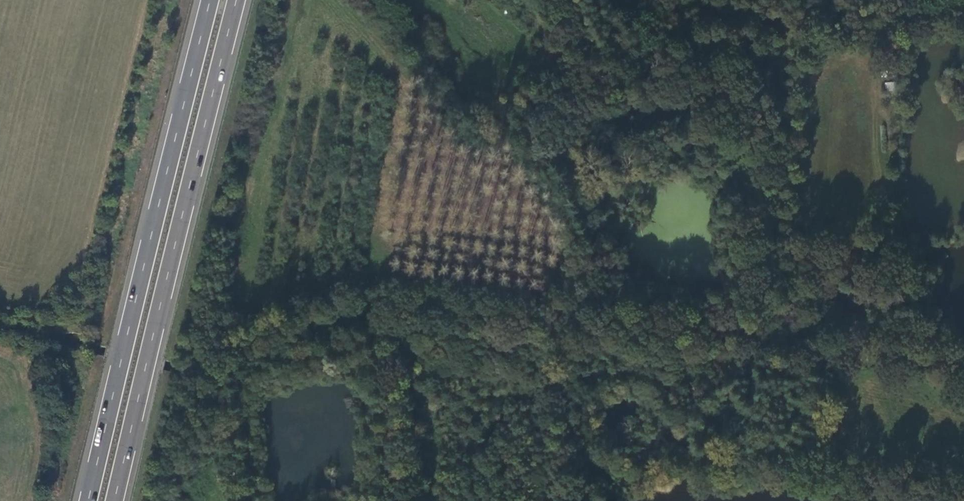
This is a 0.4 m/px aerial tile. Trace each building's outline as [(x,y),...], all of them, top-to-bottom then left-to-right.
[(886,82),(885,90),(894,91),(895,82),(886,82)]
